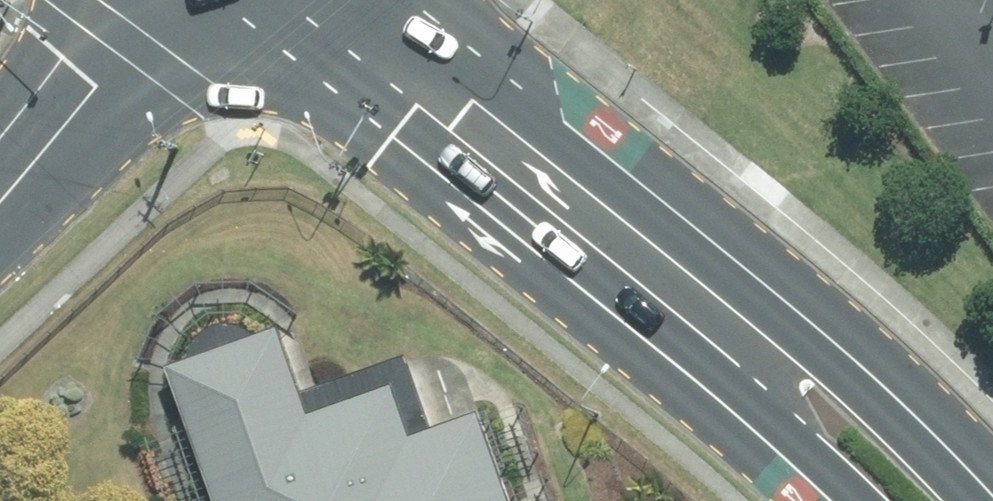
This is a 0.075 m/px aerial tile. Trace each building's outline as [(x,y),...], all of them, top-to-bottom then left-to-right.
[(504,417),(438,441),(424,402),(298,447),(258,336),(160,371),(207,500),(534,500),(504,417)]
